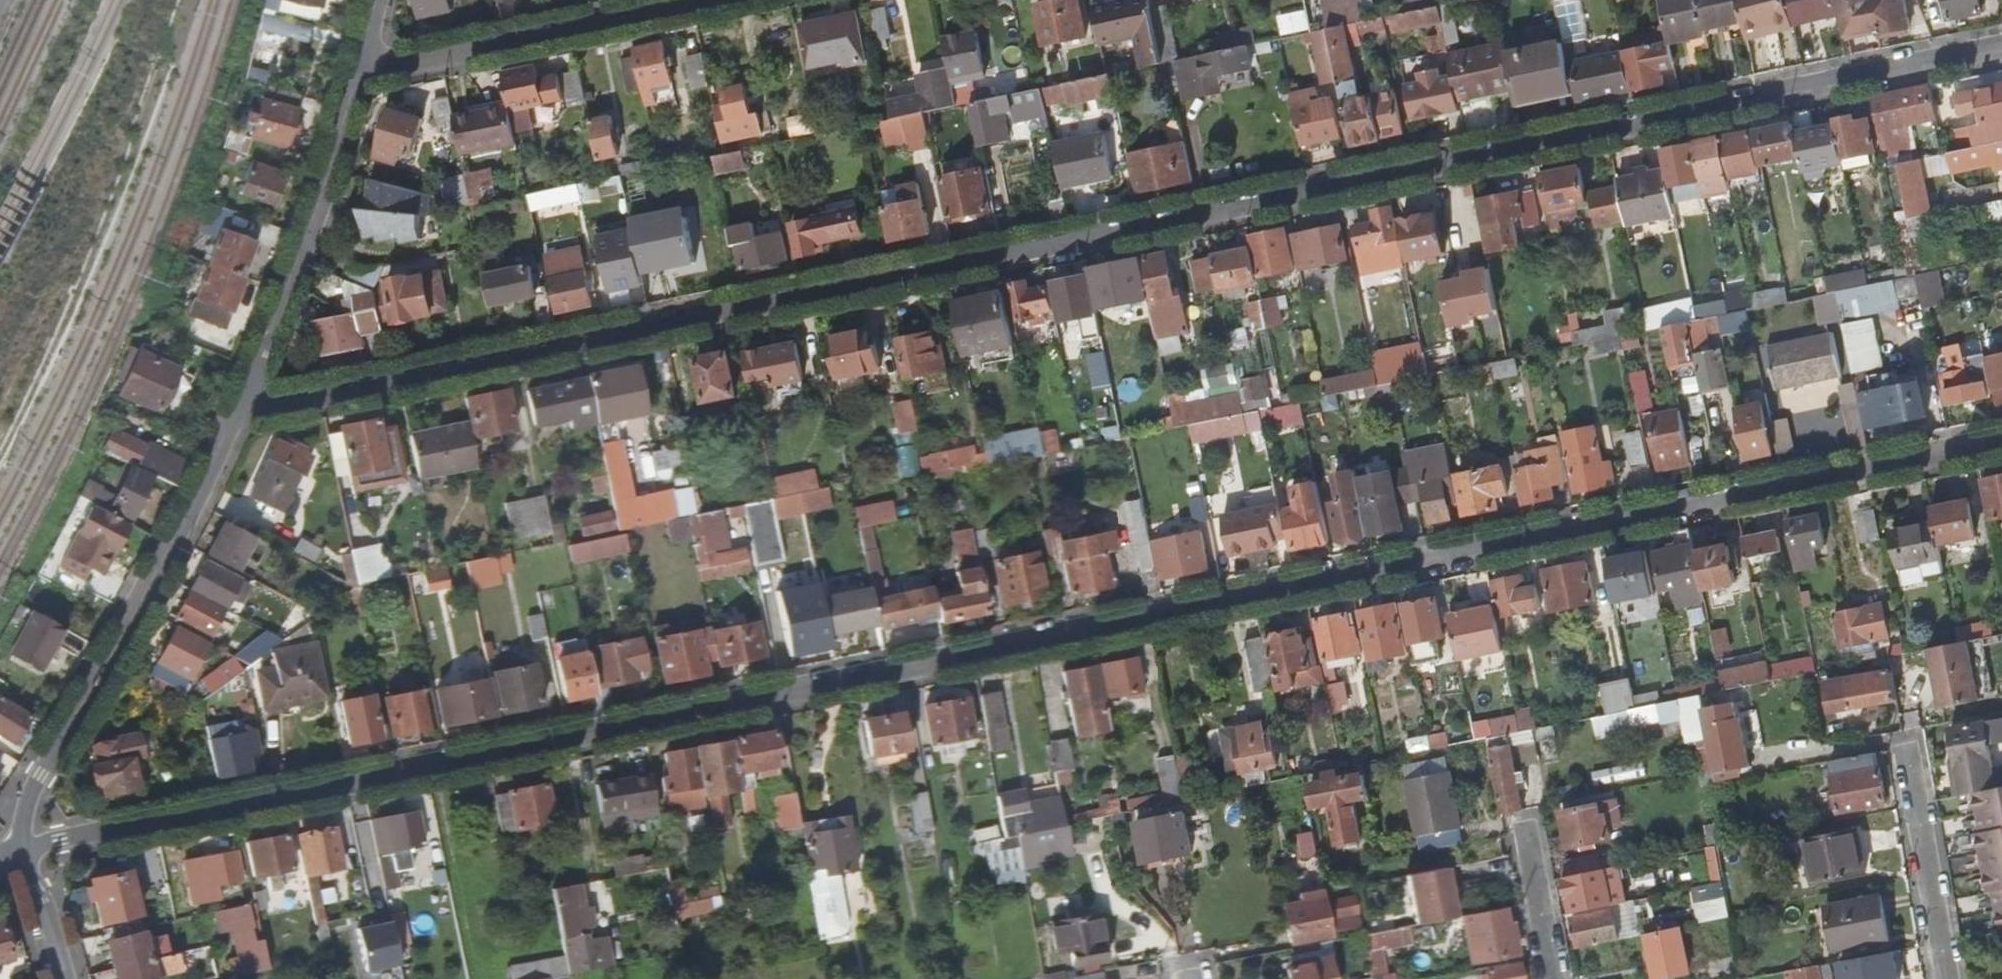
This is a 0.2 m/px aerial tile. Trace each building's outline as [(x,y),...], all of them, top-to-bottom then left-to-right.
[(415,17),(453,10),(451,0),(412,0),(415,17)] [(1015,9),(1013,0),(998,0),(1001,12),(1015,9)] [(1035,6),(1042,46),(1083,39),(1076,0),(1067,0),(1035,6)] [(1092,9),(1099,45),(1134,37),(1140,69),(1165,63),(1153,9),(1151,0),(1133,0),(1092,9)] [(1358,11),(1368,9),(1366,0),(1356,0),(1358,11)] [(1663,0),(1667,21),(1671,41),(1707,34),(1706,29),(1700,0),(1665,0),(1663,0)] [(1706,29),(1743,21),(1738,0),(1700,0),(1706,29)] [(1743,21),(1747,40),(1795,30),(1795,29),(1788,0),(1738,0),(1743,21)] [(1795,29),(1842,17),(1838,0),(1788,0),(1795,29)] [(1842,17),(1847,37),(1877,30),(1878,36),(1910,30),(1904,0),(1838,0),(1842,17)] [(1949,21),(1984,13),(1981,0),(1945,0),(1949,21)] [(1153,9),(1165,63),(1168,63),(1180,60),(1168,5),(1153,9)] [(1403,14),(1391,17),(1393,30),(1437,20),(1443,19),(1440,7),(1403,14)] [(885,9),(870,11),(876,40),(891,37),(885,9)] [(1358,11),(1311,21),(1314,33),(1329,29),(1358,24),(1370,21),(1368,9),(1358,11)] [(859,14),(801,26),(811,67),(846,60),(847,66),(869,61),(859,14)] [(1358,24),(1361,37),(1387,31),(1385,18),(1370,21),(1358,24)] [(1429,40),(1434,57),(1449,54),(1443,19),(1437,20),(1441,37),(1429,40)] [(1625,52),(1628,69),(1633,92),(1667,85),(1663,68),(1676,65),(1671,41),(1667,21),(1654,24),(1659,45),(1625,52)] [(1329,29),(1331,39),(1334,52),(1341,81),(1355,147),(1382,141),(1381,139),(1373,98),(1373,97),(1353,102),(1351,94),(1358,92),(1349,48),(1362,45),(1361,37),(1358,24),(1329,29)] [(1307,44),(1331,39),(1329,29),(1314,33),(1305,34),(1307,44)] [(945,40),(951,71),(966,68),(983,65),(977,33),(945,40)] [(1249,34),(1236,37),(1239,48),(1248,46),(1252,45),(1249,34)] [(1508,55),(1515,90),(1518,104),(1574,92),(1565,43),(1508,55)] [(634,50),(636,56),(642,89),(673,83),(665,44),(634,50)] [(1450,56),(1459,102),(1515,90),(1508,55),(1505,44),(1450,56)] [(1180,60),(1168,63),(1175,93),(1193,89),(1192,84),(1254,71),(1248,46),(1239,48),(1180,60)] [(1325,85),(1341,81),(1334,52),(1318,55),(1325,85)] [(695,89),(710,86),(704,55),(689,57),(695,89)] [(629,92),(642,89),(636,56),(623,58),(629,92)] [(1401,63),(1404,78),(1418,74),(1415,60),(1401,63)] [(1168,63),(1165,63),(1175,113),(1178,112),(1175,93),(1168,63)] [(503,75),(509,101),(510,107),(516,133),(534,129),(530,107),(544,104),(536,68),(503,75)] [(966,68),(951,71),(957,107),(972,104),(974,103),(966,68)] [(1618,72),(1623,94),(1633,92),(1628,69),(1618,72)] [(570,104),(587,100),(580,71),(563,75),(570,104)] [(889,102),(892,121),(925,114),(957,107),(951,71),(919,77),(923,95),(889,102)] [(1580,102),(1623,94),(1618,72),(1576,80),(1580,102)] [(1106,76),(1063,85),(1068,106),(1116,96),(1111,75),(1106,76)] [(1409,103),(1413,124),(1451,116),(1442,80),(1413,86),(1416,101),(1409,103)] [(1042,89),(1045,103),(1047,111),(1068,106),(1063,85),(1042,89)] [(745,86),(724,91),(729,120),(751,115),(745,86)] [(1929,88),(1872,100),(1879,134),(1883,133),(1907,128),(1935,122),(1929,88)] [(1009,111),(1045,103),(1042,89),(1032,91),(1006,97),(1009,111)] [(1301,89),(1291,91),(1295,110),(1298,110),(1305,108),(1301,89)] [(1977,152),(2001,146),(2001,89),(1956,100),(1960,119),(1980,115),(1983,129),(1973,132),(1977,152)] [(1393,94),(1373,98),(1381,139),(1402,135),(1393,94)] [(242,125),(246,126),(252,128),(249,140),(283,150),(296,105),(262,95),(257,110),(247,108),(243,123),(242,125)] [(441,134),(456,130),(454,118),(450,99),(435,103),(441,134)] [(974,103),(972,104),(982,147),(1012,140),(1007,115),(998,116),(994,99),(974,103)] [(478,108),(479,113),(510,107),(509,101),(478,108)] [(1336,103),(1305,108),(1298,110),(1307,147),(1344,140),(1336,103)] [(479,113),(454,118),(456,130),(462,159),(480,154),(519,146),(516,133),(510,107),(479,113)] [(428,122),(391,112),(378,160),(399,166),(402,156),(416,161),(428,122)] [(931,139),(925,114),(892,121),(886,122),(890,144),(909,141),(910,143),(931,139)] [(591,120),(600,160),(619,156),(611,116),(591,120)] [(1867,118),(1834,125),(1835,129),(1842,163),(1875,156),(1867,118)] [(226,133),(243,138),(246,126),(242,125),(243,123),(230,120),(226,133)] [(1169,148),(1129,157),(1137,194),(1193,182),(1180,121),(1164,125),(1169,148)] [(1755,136),(1761,170),(1801,162),(1796,138),(1794,127),(1755,136)] [(1912,154),(1907,128),(1883,133),(1889,159),(1912,154)] [(1796,138),(1801,162),(1804,178),(1843,169),(1842,163),(1835,129),(1796,138)] [(239,153),(243,138),(226,133),(222,148),(239,153)] [(1106,135),(1054,145),(1062,186),(1062,188),(1115,177),(1106,135)] [(756,137),(721,144),(723,155),(744,151),(758,148),(756,137)] [(1722,145),(1729,180),(1730,183),(1738,181),(1734,166),(1755,161),(1751,139),(1722,145)] [(1721,143),(1695,148),(1706,198),(1732,193),(1730,183),(1729,180),(1722,145),(1721,143)] [(519,146),(480,154),(482,160),(520,152),(519,146)] [(1663,154),(1667,172),(1675,206),(1706,200),(1706,199),(1706,198),(1695,148),(1695,147),(1664,154),(1663,154)] [(1950,162),(1954,181),(1995,172),(1995,176),(2001,175),(2001,150),(1950,162)] [(723,155),(715,157),(718,173),(747,167),(744,151),(723,155)] [(620,166),(622,176),(659,169),(657,158),(620,166)] [(1919,165),(1924,187),(1954,181),(1950,162),(1949,158),(1942,159),(1919,165)] [(278,173),(252,163),(241,193),(273,206),(281,186),(274,183),(278,173)] [(609,164),(601,165),(604,180),(612,178),(609,164)] [(1887,172),(1899,227),(1932,220),(1924,187),(1919,165),(1887,172)] [(1581,170),(1542,178),(1553,234),(1563,232),(1562,224),(1582,220),(1579,209),(1589,207),(1581,170)] [(984,171),(943,180),(951,221),(992,212),(984,171)] [(1667,172),(1619,182),(1621,190),(1627,222),(1628,226),(1676,216),(1675,206),(1667,172)] [(492,173),(466,178),(472,208),(499,202),(492,173)] [(576,186),(579,202),(626,193),(622,176),(612,178),(604,180),(576,186)] [(422,213),(428,195),(371,178),(363,208),(354,205),(360,236),(371,234),(373,239),(393,235),(395,240),(414,236),(411,223),(415,211),(422,213)] [(449,182),(453,202),(472,208),(466,178),(449,182)] [(529,195),(532,212),(578,203),(574,186),(529,195)] [(1044,190),(1050,222),(1068,218),(1062,188),(1062,186),(1044,190)] [(893,243),(931,235),(921,190),(883,197),(893,243)] [(1627,222),(1621,190),(1593,196),(1599,228),(1627,222)] [(1536,192),(1482,204),(1494,262),(1534,253),(1528,227),(1542,224),(1536,192)] [(220,237),(230,208),(213,202),(203,231),(220,237)] [(1359,204),(1344,208),(1349,234),(1355,233),(1359,251),(1398,243),(1390,210),(1374,214),(1377,228),(1365,230),(1359,204)] [(227,224),(251,233),(256,220),(231,211),(227,224)] [(683,211),(639,219),(648,259),(671,254),(667,236),(687,232),(683,211)] [(833,217),(838,239),(852,236),(847,214),(833,217)] [(1438,215),(1404,223),(1412,263),(1447,255),(1438,215)] [(759,220),(761,232),(785,229),(783,217),(759,220)] [(816,243),(838,239),(833,217),(792,225),(799,259),(818,255),(816,243)] [(585,230),(587,240),(634,231),(632,221),(585,230)] [(750,227),(730,231),(733,243),(744,240),(750,268),(787,261),(782,234),(753,239),(750,227)] [(1310,234),(1317,267),(1351,260),(1344,227),(1310,234)] [(634,231),(587,240),(598,294),(645,285),(634,231)] [(1288,232),(1254,239),(1262,279),(1296,272),(1288,232)] [(212,264),(245,276),(257,246),(224,233),(212,264)] [(1293,238),(1300,271),(1317,267),(1310,234),(1293,238)] [(1213,259),(1219,290),(1220,293),(1260,285),(1253,250),(1213,259)] [(548,259),(560,313),(594,305),(583,251),(548,259)] [(1151,305),(1159,339),(1182,334),(1190,333),(1183,298),(1178,299),(1174,281),(1169,255),(1143,261),(1151,305)] [(1200,294),(1219,290),(1213,259),(1194,264),(1200,294)] [(1118,312),(1151,305),(1143,261),(1142,260),(1109,268),(1118,312)] [(350,261),(344,278),(346,279),(376,289),(383,273),(350,261)] [(229,315),(245,276),(212,264),(197,301),(229,315)] [(485,270),(492,304),(533,297),(540,327),(556,324),(547,285),(536,288),(531,268),(508,272),(507,266),(485,270)] [(1442,287),(1451,328),(1476,323),(1475,318),(1500,313),(1492,271),(1466,277),(1467,282),(1442,287)] [(389,281),(391,288),(398,322),(436,314),(427,272),(389,281)] [(1931,275),(1915,278),(1920,299),(1923,312),(1938,309),(1931,275)] [(1064,324),(1098,316),(1090,277),(1056,284),(1064,324)] [(1836,295),(1842,324),(1900,312),(1899,304),(1920,299),(1915,278),(1910,279),(1868,288),(1850,292),(1836,295)] [(355,298),(356,307),(361,330),(385,325),(378,291),(376,289),(346,279),(349,299),(355,298)] [(1179,280),(1174,281),(1178,299),(1183,298),(1179,280)] [(1815,285),(1818,298),(1828,296),(1826,288),(1825,283),(1815,285)] [(1848,284),(1826,288),(1828,296),(1836,295),(1850,292),(1848,284)] [(1045,320),(1056,317),(1050,289),(1030,293),(1028,286),(1011,290),(1018,325),(1031,322),(1034,334),(1047,331),(1045,320)] [(1691,289),(1694,301),(1698,323),(1703,322),(1718,319),(1729,317),(1728,310),(1707,315),(1701,287),(1691,289)] [(378,291),(385,325),(398,322),(391,288),(378,291)] [(956,303),(967,357),(1013,347),(1002,293),(956,303)] [(1786,293),(1754,300),(1756,311),(1788,305),(1786,293)] [(1728,310),(1729,317),(1756,311),(1754,300),(1753,298),(1726,303),(1728,310)] [(1277,301),(1264,303),(1270,330),(1283,327),(1277,301)] [(1646,311),(1650,333),(1663,331),(1689,325),(1698,323),(1694,301),(1646,311)] [(1255,334),(1270,330),(1264,303),(1249,307),(1255,334)] [(325,350),(359,343),(364,342),(361,330),(356,307),(343,310),(326,313),(329,328),(321,330),(325,350)] [(1608,332),(1610,342),(1622,339),(1636,336),(1631,314),(1606,319),(1608,332)] [(1570,320),(1575,349),(1584,347),(1582,338),(1577,318),(1570,320)] [(1698,323),(1689,325),(1692,341),(1706,338),(1703,322),(1698,323)] [(1689,325),(1663,331),(1671,366),(1696,362),(1692,341),(1689,325)] [(369,332),(375,360),(389,358),(382,329),(369,332)] [(1840,330),(1767,345),(1777,392),(1850,376),(1840,330)] [(1608,332),(1582,338),(1584,347),(1610,342),(1608,332)] [(870,333),(832,341),(840,378),(884,368),(879,346),(873,347),(870,333)] [(1989,333),(1979,335),(1982,349),(1992,347),(1989,333)] [(939,334),(902,342),(910,381),(946,373),(939,334)] [(1182,334),(1159,339),(1163,359),(1187,354),(1182,334)] [(1638,336),(1636,336),(1622,339),(1624,351),(1640,348),(1638,336)] [(1706,338),(1692,341),(1696,362),(1703,395),(1716,393),(1717,396),(1729,393),(1721,356),(1711,358),(1706,338)] [(1574,365),(1625,354),(1624,351),(1622,339),(1610,342),(1584,347),(1575,349),(1571,350),(1574,365)] [(172,352),(145,341),(124,390),(162,407),(181,363),(169,358),(172,352)] [(798,346),(757,354),(763,381),(774,379),(776,387),(805,380),(798,346)] [(1985,363),(1984,358),(1963,363),(1960,348),(1945,351),(1947,358),(1938,360),(1948,409),(1963,406),(1971,404),(1987,401),(1982,380),(1988,379),(1985,363)] [(1985,363),(1988,379),(1996,422),(2001,420),(2001,351),(1999,351),(2000,355),(1995,356),(1996,361),(1985,363)] [(729,354),(698,360),(707,402),(738,396),(729,354)] [(1850,361),(1853,376),(1877,370),(1874,356),(1850,361)] [(635,365),(587,375),(588,380),(597,423),(644,414),(635,365)] [(1378,377),(1381,389),(1392,387),(1429,379),(1426,366),(1378,377)] [(1491,366),(1481,369),(1485,387),(1495,385),(1491,366)] [(1377,372),(1323,384),(1326,400),(1339,398),(1381,389),(1378,377),(1377,372)] [(1630,379),(1638,419),(1655,415),(1646,375),(1630,379)] [(573,428),(597,423),(588,380),(530,392),(537,427),(571,420),(573,428)] [(1263,381),(1239,385),(1242,397),(1244,406),(1268,401),(1263,381)] [(1855,384),(1857,399),(1861,398),(1868,432),(1928,420),(1920,385),(1871,395),(1868,381),(1855,384)] [(1239,385),(1219,390),(1219,391),(1171,400),(1173,411),(1242,397),(1239,385)] [(508,391),(468,399),(476,438),(516,430),(508,391)] [(1173,411),(1177,431),(1246,417),(1244,406),(1242,397),(1173,411)] [(896,433),(914,429),(908,401),(890,405),(896,433)] [(1268,401),(1244,406),(1246,417),(1261,414),(1270,412),(1268,401)] [(1843,406),(1853,451),(1867,448),(1858,403),(1843,406)] [(1739,427),(1746,461),(1772,456),(1761,404),(1736,409),(1735,409),(1739,427)] [(1301,405),(1289,408),(1294,431),(1306,429),(1301,405)] [(1659,471),(1691,464),(1680,413),(1649,420),(1659,471)] [(622,419),(635,478),(657,473),(644,414),(622,419)] [(1792,416),(1775,419),(1779,452),(1797,449),(1792,416)] [(340,426),(340,431),(349,473),(353,489),(404,479),(394,432),(381,434),(380,428),(377,418),(340,426)] [(468,423),(411,436),(420,479),(477,466),(468,423)] [(150,442),(117,425),(105,448),(134,463),(155,474),(177,485),(184,470),(146,451),(150,442)] [(393,425),(380,428),(381,434),(394,432),(393,425)] [(1103,432),(1106,445),(1123,442),(1120,429),(1103,432)] [(1596,429),(1564,435),(1576,496),(1609,489),(1607,482),(1614,480),(1610,464),(1604,465),(1596,429)] [(340,431),(327,434),(336,475),(349,473),(340,431)] [(1038,435),(1043,458),(1059,454),(1054,432),(1038,435)] [(300,445),(273,437),(271,440),(266,439),(255,477),(257,478),(252,491),(257,493),(255,501),(285,510),(296,471),(301,472),(307,452),(299,449),(300,445)] [(1239,438),(1218,443),(1222,460),(1243,456),(1239,438)] [(1634,477),(1650,473),(1642,438),(1626,441),(1634,477)] [(618,441),(601,445),(607,475),(610,490),(618,531),(630,528),(668,521),(675,519),(669,490),(630,498),(618,441)] [(917,444),(900,444),(902,474),(919,473),(917,444)] [(920,460),(924,482),(936,479),(935,473),(962,467),(964,474),(989,469),(988,469),(986,457),(974,459),(972,447),(931,456),(932,457),(920,460)] [(1405,456),(1408,466),(1448,458),(1446,448),(1405,456)] [(1553,488),(1567,485),(1560,450),(1529,456),(1532,471),(1518,474),(1524,507),(1556,500),(1553,488)] [(1010,452),(986,457),(988,469),(1013,464),(1010,452)] [(1415,503),(1415,505),(1426,503),(1431,526),(1450,522),(1447,505),(1457,503),(1448,458),(1408,466),(1409,471),(1415,503)] [(137,507),(155,474),(134,463),(117,496),(137,507)] [(935,473),(936,479),(946,477),(960,475),(964,474),(962,467),(935,473)] [(1502,470),(1459,479),(1468,518),(1499,511),(1496,498),(1508,496),(1502,470)] [(1409,471),(1357,481),(1368,538),(1401,531),(1396,507),(1415,503),(1409,471)] [(1341,504),(1331,506),(1340,544),(1368,538),(1357,481),(1354,473),(1335,477),(1341,504)] [(596,493),(610,490),(607,475),(593,478),(596,493)] [(960,475),(946,477),(956,526),(953,526),(960,567),(978,563),(973,539),(960,475)] [(1981,484),(1989,526),(2001,523),(2001,480),(1981,484)] [(772,486),(774,499),(790,496),(787,483),(772,486)] [(1299,510),(1287,512),(1295,551),(1329,544),(1317,485),(1294,489),(1299,510)] [(828,488),(801,493),(805,513),(832,506),(828,488)] [(745,491),(731,494),(733,502),(747,499),(745,491)] [(805,513),(801,493),(790,496),(774,499),(744,505),(746,515),(757,568),(786,561),(777,519),(805,513)] [(513,539),(551,532),(550,528),(544,496),(506,504),(513,539)] [(1195,525),(1209,522),(1204,498),(1190,501),(1195,525)] [(1124,507),(1142,598),(1161,594),(1159,581),(1149,534),(1143,503),(1124,507)] [(872,509),(876,526),(896,522),(892,504),(872,509)] [(730,518),(746,515),(744,505),(728,508),(730,518)] [(1931,513),(1934,528),(1938,548),(1975,540),(1968,505),(1931,513)] [(720,510),(690,516),(700,563),(698,563),(702,583),(717,580),(715,569),(750,561),(746,552),(713,559),(712,554),(728,550),(720,510)] [(1270,511),(1224,520),(1232,559),(1278,550),(1270,511)] [(611,512),(581,519),(584,534),(614,527),(611,512)] [(1864,546),(1881,544),(1874,514),(1858,517),(1864,546)] [(123,536),(89,516),(68,554),(102,573),(123,536)] [(688,517),(675,519),(668,521),(672,540),(693,536),(688,517)] [(1796,556),(1791,557),(1796,580),(1809,578),(1807,567),(1817,564),(1815,553),(1826,550),(1819,519),(1790,524),(1796,556)] [(254,539),(229,524),(212,555),(238,569),(254,539)] [(560,526),(550,528),(551,532),(552,538),(553,545),(564,542),(560,526)] [(858,530),(864,556),(875,553),(869,527),(859,529),(858,530)] [(1922,580),(1943,576),(1938,548),(1934,528),(1892,537),(1901,579),(1921,575),(1922,580)] [(574,561),(632,552),(629,532),(571,542),(574,561)] [(1149,534),(1159,581),(1172,579),(1163,543),(1161,532),(1149,534)] [(1776,535),(1742,542),(1747,564),(1780,557),(1776,535)] [(991,536),(973,539),(978,563),(996,560),(991,536)] [(1113,536),(1061,546),(1071,598),(1112,589),(1105,556),(1117,553),(1113,536)] [(1201,536),(1163,543),(1172,579),(1209,572),(1201,536)] [(532,543),(533,549),(553,545),(552,538),(532,543)] [(1661,595),(1700,588),(1694,558),(1691,543),(1674,547),(1674,552),(1653,557),(1661,595)] [(382,545),(352,551),(352,552),(359,584),(359,585),(373,582),(389,578),(382,545)] [(341,554),(347,578),(359,584),(352,552),(341,554)] [(1694,558),(1700,588),(1701,595),(1733,588),(1726,552),(1694,558)] [(875,553),(864,556),(871,588),(879,625),(880,631),(939,619),(934,595),(933,591),(888,601),(883,581),(881,582),(875,553)] [(468,562),(471,580),(505,573),(502,555),(496,556),(468,562)] [(1644,556),(1606,564),(1615,607),(1653,600),(1644,556)] [(1039,557),(998,565),(1006,607),(1047,598),(1039,557)] [(715,569),(717,580),(752,572),(750,561),(715,569)] [(207,562),(192,590),(227,608),(232,600),(240,605),(250,586),(207,562)] [(961,590),(934,595),(939,619),(940,624),(986,616),(980,587),(983,586),(978,563),(960,567),(957,568),(961,590)] [(1587,566),(1544,574),(1551,614),(1595,606),(1587,566)] [(445,571),(426,576),(429,592),(449,587),(445,571)] [(1501,622),(1496,622),(1500,642),(1501,646),(1511,644),(1507,621),(1541,614),(1536,588),(1526,589),(1524,580),(1494,586),(1501,622)] [(373,582),(359,585),(362,602),(375,600),(373,582)] [(356,615),(365,614),(362,602),(359,585),(352,590),(356,615)] [(787,657),(832,648),(830,636),(823,599),(820,586),(796,591),(795,588),(775,592),(787,657)] [(871,588),(823,599),(830,636),(832,635),(848,632),(879,625),(871,588)] [(213,636),(227,608),(192,590),(177,617),(213,636)] [(1401,607),(1414,669),(1440,663),(1436,642),(1442,640),(1434,601),(1401,607)] [(1500,642),(1496,622),(1493,604),(1477,607),(1478,612),(1472,613),(1449,618),(1456,651),(1500,642)] [(294,615),(307,622),(315,617),(317,615),(300,606),(294,615)] [(1395,608),(1360,614),(1373,677),(1389,674),(1387,663),(1406,659),(1395,608)] [(1881,608),(1833,618),(1841,654),(1842,653),(1844,663),(1855,661),(1857,669),(1877,665),(1874,647),(1889,644),(1881,608)] [(64,627),(34,610),(11,652),(40,669),(64,627)] [(533,642),(548,638),(543,614),(528,618),(533,642)] [(1312,623),(1330,712),(1349,708),(1344,687),(1338,688),(1333,663),(1357,659),(1348,617),(1312,623)] [(188,680),(210,642),(179,625),(158,663),(188,680)] [(747,626),(716,633),(723,668),(765,659),(760,637),(750,639),(747,626)] [(667,627),(655,629),(666,682),(708,674),(705,661),(717,659),(711,631),(670,639),(667,627)] [(1266,639),(1276,678),(1293,674),(1296,690),(1321,684),(1313,646),(1306,648),(1302,631),(1266,639)] [(850,637),(848,632),(832,635),(834,641),(850,637)] [(1710,635),(1714,658),(1720,657),(1728,655),(1723,632),(1710,635)] [(1262,640),(1262,641),(1270,680),(1276,678),(1266,639),(1262,640)] [(567,702),(597,696),(596,690),(586,641),(558,647),(561,661),(559,662),(567,702)] [(603,689),(596,690),(597,696),(600,709),(613,707),(609,688),(641,682),(638,668),(648,666),(643,641),(595,651),(603,689)] [(1256,696),(1272,693),(1270,680),(1262,641),(1245,645),(1256,696)] [(1979,643),(1965,646),(1976,700),(1990,697),(1979,643)] [(1976,700),(1965,646),(1957,648),(1927,654),(1925,654),(1937,713),(1977,705),(1976,700)] [(315,647),(273,656),(276,671),(259,674),(266,706),(281,702),(282,709),(326,700),(315,647)] [(234,653),(201,679),(212,693),(245,666),(234,653)] [(1781,675),(1819,669),(1817,655),(1778,661),(1781,675)] [(1098,667),(1106,704),(1143,696),(1136,659),(1098,667)] [(534,665),(496,673),(504,713),(543,706),(534,665)] [(1077,736),(1111,730),(1107,710),(1104,711),(1094,667),(1064,673),(1077,736)] [(1718,680),(1722,696),(1771,687),(1767,669),(1718,680)] [(368,688),(380,685),(377,670),(365,673),(368,688)] [(1830,719),(1895,705),(1889,678),(1825,691),(1830,719)] [(445,726),(498,715),(491,680),(438,691),(445,726)] [(1601,688),(1607,720),(1637,714),(1630,682),(1601,688)] [(993,750),(1015,746),(1002,688),(980,693),(993,750)] [(1676,692),(1678,705),(1699,701),(1700,701),(1698,688),(1676,692)] [(426,691),(387,699),(396,737),(434,729),(426,691)] [(190,706),(194,698),(185,692),(180,701),(190,706)] [(1662,696),(1665,708),(1678,705),(1676,692),(1662,696)] [(31,714),(0,695),(0,733),(13,741),(31,714)] [(372,696),(340,702),(350,746),(382,739),(372,696)] [(967,698),(924,707),(932,744),(945,741),(948,757),(963,754),(961,739),(974,736),(967,698)] [(1698,749),(1709,747),(1699,701),(1678,705),(1665,708),(1637,714),(1607,720),(1595,722),(1599,743),(1634,736),(1636,748),(1678,739),(1676,730),(1684,729),(1687,744),(1696,743),(1698,749)] [(1735,708),(1706,714),(1718,779),(1752,772),(1742,722),(1738,723),(1735,708)] [(1517,713),(1476,719),(1478,734),(1519,729),(1517,713)] [(902,715),(865,722),(871,759),(908,751),(902,715)] [(224,726),(206,729),(216,776),(249,769),(247,756),(257,754),(251,731),(237,718),(223,721),(224,726)] [(1957,802),(1976,798),(1998,793),(1994,773),(1988,747),(2001,744),(2001,722),(1983,726),(1949,733),(1957,769),(1960,782),(1953,783),(1957,802)] [(1236,734),(1248,794),(1251,793),(1270,789),(1267,774),(1279,772),(1269,727),(1236,734)] [(1489,744),(1505,819),(1527,814),(1515,752),(1553,743),(1550,732),(1520,738),(1491,744),(1489,744)] [(773,733),(732,741),(732,742),(740,790),(753,787),(750,772),(780,766),(773,733)] [(1069,738),(1051,741),(1057,771),(1075,767),(1069,738)] [(141,739),(95,749),(99,766),(94,767),(98,786),(103,785),(106,796),(139,789),(134,763),(146,760),(141,739)] [(732,742),(694,749),(699,778),(702,796),(702,798),(708,796),(713,831),(730,828),(725,794),(740,790),(732,742)] [(1446,743),(1429,747),(1431,756),(1448,753),(1446,743)] [(1410,749),(1412,760),(1431,756),(1429,747),(1429,745),(1410,749)] [(690,750),(664,755),(667,777),(660,779),(661,785),(666,784),(695,779),(690,750)] [(1875,775),(1872,760),(1831,767),(1834,783),(1832,783),(1835,805),(1828,807),(1831,821),(1884,812),(1878,775),(1875,775)] [(1163,765),(1172,809),(1188,806),(1179,762),(1163,765)] [(1950,770),(1953,783),(1960,782),(1957,769),(1950,770)] [(1998,793),(1999,793),(2001,792),(2001,771),(1994,773),(1998,793)] [(1357,806),(1373,803),(1368,781),(1341,787),(1338,775),(1327,778),(1329,788),(1312,792),(1319,825),(1334,822),(1339,851),(1365,846),(1357,806)] [(1714,775),(1701,777),(1704,789),(1716,787),(1714,775)] [(604,816),(658,805),(653,778),(598,789),(604,816)] [(695,779),(666,784),(669,802),(702,796),(699,778),(695,779)] [(1407,787),(1426,858),(1466,849),(1446,778),(1407,787)] [(778,811),(796,807),(792,780),(773,783),(778,811)] [(919,824),(930,821),(924,786),(913,788),(919,824)] [(494,797),(501,834),(558,822),(556,806),(549,807),(545,787),(494,797)] [(1976,798),(1984,836),(1978,837),(1990,896),(1995,895),(2001,930),(2001,792),(1999,793),(1998,793),(1976,798)] [(1134,807),(1136,816),(1165,810),(1163,801),(1134,807)] [(1066,818),(1068,830),(1114,821),(1129,818),(1126,806),(1066,818)] [(1601,810),(1566,817),(1573,851),(1613,844),(1609,821),(1604,822),(1601,810)] [(417,814),(371,823),(378,858),(384,886),(399,883),(392,852),(425,846),(417,814)] [(814,826),(804,829),(811,871),(822,869),(824,877),(856,872),(848,820),(838,822),(840,832),(817,837),(814,826)] [(1186,820),(1136,829),(1144,869),(1194,859),(1186,820)] [(363,862),(378,858),(371,823),(355,827),(363,862)] [(1709,832),(1713,851),(1720,850),(1729,848),(1725,828),(1709,832)] [(1317,829),(1301,832),(1306,859),(1321,856),(1317,829)] [(301,838),(309,879),(316,877),(343,871),(335,830),(301,838)] [(1064,831),(1016,841),(1022,874),(1038,871),(1037,866),(1070,859),(1064,831)] [(976,849),(1005,843),(1003,832),(974,838),(976,849)] [(285,838),(247,845),(255,880),(269,877),(273,893),(282,891),(280,884),(295,880),(285,838)] [(1858,838),(1808,847),(1816,888),(1867,879),(1858,838)] [(1022,874),(1016,841),(1005,843),(976,849),(978,860),(986,858),(990,880),(994,879),(1010,876),(1012,885),(1024,883),(1022,874)] [(1711,852),(1717,890),(1727,889),(1720,850),(1713,851),(1711,852)] [(236,852),(213,858),(218,882),(242,877),(236,852)] [(1564,866),(1567,881),(1598,875),(1603,874),(1600,859),(1564,866)] [(1451,864),(1407,872),(1416,922),(1460,914),(1451,864)] [(133,875),(95,882),(105,924),(142,916),(133,875)] [(1567,881),(1563,882),(1567,903),(1572,902),(1574,917),(1579,916),(1610,910),(1608,895),(1602,896),(1598,875),(1567,881)] [(1010,876),(994,879),(996,888),(1012,885),(1010,876)] [(309,879),(305,879),(309,895),(312,909),(321,954),(332,952),(316,877),(309,879)] [(685,881),(672,884),(676,908),(690,905),(685,881)] [(512,898),(529,895),(527,884),(510,887),(512,898)] [(567,888),(549,891),(565,956),(569,972),(605,967),(601,939),(584,942),(581,930),(583,929),(579,909),(571,910),(567,888)] [(1727,889),(1717,890),(1696,894),(1703,928),(1734,923),(1732,916),(1727,889)] [(702,896),(703,903),(714,901),(720,900),(718,893),(702,896)] [(1292,947),(1336,938),(1329,905),(1327,894),(1304,899),(1305,906),(1285,910),(1292,947)] [(296,913),(312,909),(309,895),(293,899),(296,913)] [(1329,905),(1336,938),(1337,944),(1362,939),(1358,919),(1355,900),(1329,905)] [(676,908),(678,921),(717,915),(714,901),(703,903),(690,905),(676,908)] [(1882,904),(1828,914),(1836,956),(1891,945),(1882,904)] [(227,959),(231,978),(269,970),(267,963),(264,945),(255,947),(246,906),(213,912),(217,931),(232,928),(238,956),(227,959)] [(1575,922),(1581,952),(1635,942),(1628,907),(1610,910),(1579,916),(1580,921),(1575,922)] [(1508,911),(1477,917),(1480,933),(1511,926),(1508,911)] [(1393,912),(1358,919),(1362,939),(1366,938),(1397,932),(1393,912)] [(1066,917),(1067,923),(1050,926),(1055,955),(1070,953),(1072,969),(1104,964),(1096,918),(1080,921),(1079,914),(1066,917)] [(363,919),(365,967),(402,965),(401,937),(410,936),(410,917),(363,919)] [(0,921),(0,962),(12,958),(2,921),(0,921)] [(110,935),(116,963),(153,956),(146,926),(110,935)] [(1511,926),(1480,933),(1486,964),(1517,958),(1511,926)] [(1397,932),(1366,938),(1369,954),(1407,947),(1404,931),(1397,932)] [(1650,939),(1657,978),(1682,978),(1692,977),(1684,932),(1650,939)] [(116,963),(119,978),(158,978),(157,973),(187,966),(183,949),(153,956),(116,963)] [(1904,950),(1843,956),(1845,978),(1907,978),(1904,950)] [(511,978),(530,978),(546,976),(569,972),(565,956),(508,966),(511,978)] [(267,963),(269,970),(276,968),(274,961),(267,963)] [(1288,970),(1290,978),(1334,978),(1330,961),(1288,970)] [(39,978),(54,978),(51,965),(36,969),(39,978)] [(1486,974),(1487,978),(1521,978),(1519,969),(1486,974)] [(1795,974),(1796,978),(1824,978),(1823,969),(1795,974)]
